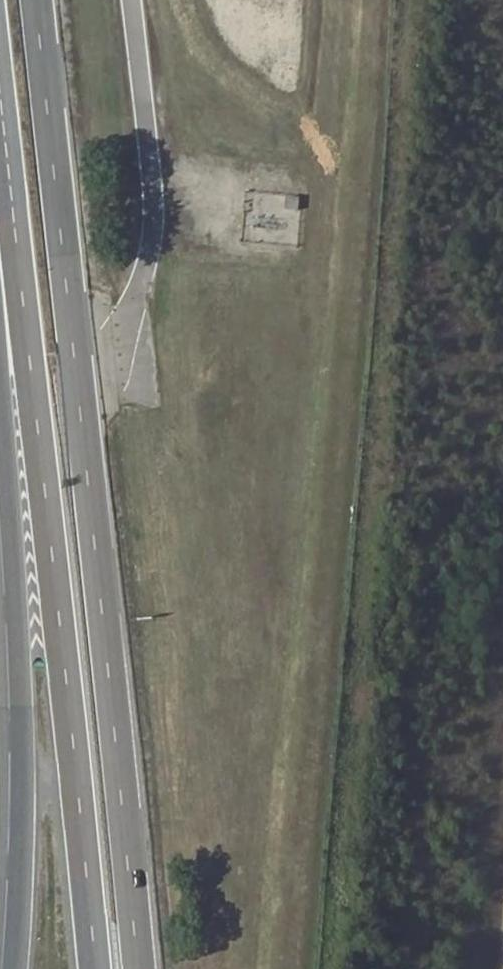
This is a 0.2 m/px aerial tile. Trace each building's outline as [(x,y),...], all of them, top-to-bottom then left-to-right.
[(285,208),(298,208),(298,193),(285,194),(285,208)]
